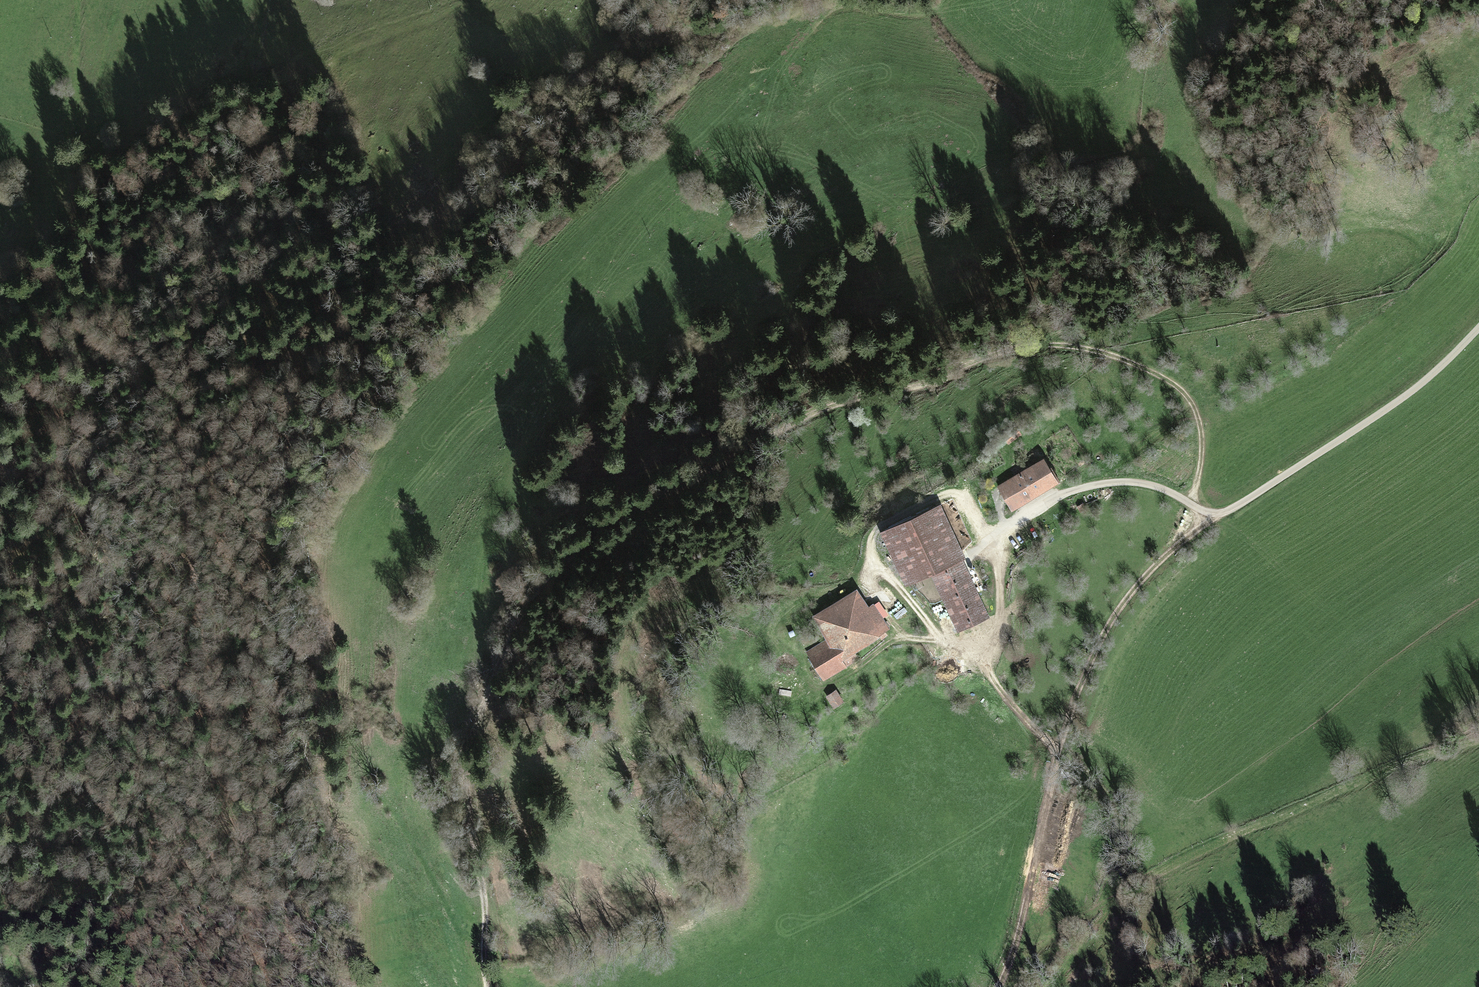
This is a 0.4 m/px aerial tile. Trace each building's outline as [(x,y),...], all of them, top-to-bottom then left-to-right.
[(1061,483),(1047,461),(1004,489),(1018,510),(1061,483)] [(947,509),(891,532),(915,590),(940,580),(962,635),(993,622),(947,509)] [(841,653),(891,626),(877,599),(872,602),(860,581),(810,608),(829,644),(811,653),(822,673),(845,660),(841,653)]
